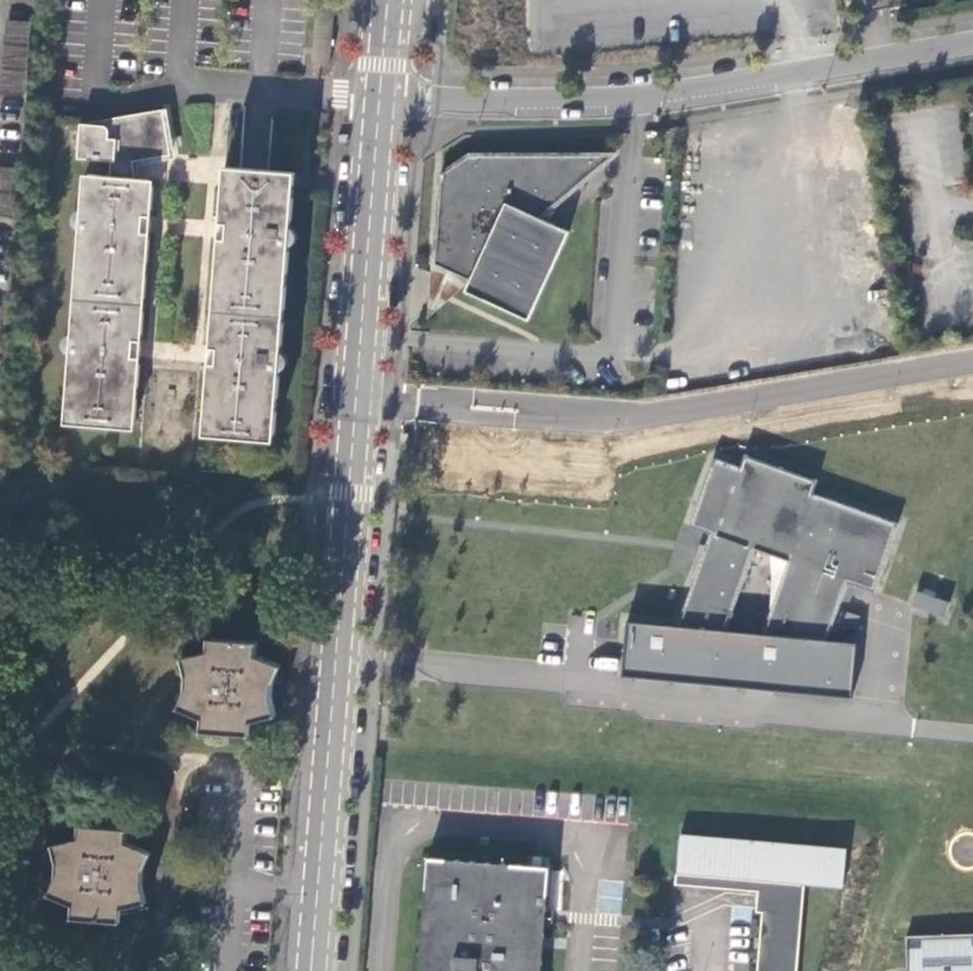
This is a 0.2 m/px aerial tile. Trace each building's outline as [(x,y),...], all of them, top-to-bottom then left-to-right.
[(0,94),(26,96),(32,22),(4,20),(0,94)] [(138,217),(150,218),(153,187),(147,187),(148,181),(136,180),(134,165),(172,157),(164,112),(114,122),(116,134),(113,134),(104,135),(99,131),(97,130),(94,128),(81,127),(79,161),(113,164),(113,180),(91,178),(90,184),(83,183),(81,212),(79,213),(78,214),(77,216),(75,218),(75,221),(76,222),(76,223),(77,225),(78,226),(79,227),(71,336),(69,338),(68,339),(66,342),(66,346),(67,347),(67,348),(68,349),(69,351),(70,351),(70,352),(65,417),(71,418),(71,423),(129,428),(129,422),(134,422),(139,358),(127,357),(128,340),(141,342),(149,234),(137,233),(138,217)] [(440,176),(434,266),(469,282),(465,292),(528,321),(569,232),(553,225),(539,219),(614,155),(469,157),(440,176)] [(12,217),(17,165),(0,164),(0,216),(12,217)] [(224,169),(223,187),(296,192),(297,175),(224,169)] [(296,192),(223,187),(220,224),(233,225),(232,240),(219,240),(211,347),(224,348),(223,364),(210,364),(203,469),(274,474),(275,459),(282,367),(285,366),(286,365),(287,364),(288,362),(289,360),(289,357),(287,353),(286,353),(286,352),(284,351),(283,351),(292,246),(294,245),(296,245),(296,244),(298,242),(299,241),(299,240),(299,239),(300,238),(300,236),(299,235),(298,231),(297,230),(295,229),(293,228),(296,192)] [(149,234),(150,218),(138,217),(137,233),(149,234)] [(233,225),(220,224),(219,240),(232,240),(233,225)] [(127,357),(139,358),(141,342),(128,340),(127,357)] [(211,347),(210,364),(223,364),(224,348),(211,347)] [(690,525),(710,532),(694,579),(678,624),(627,620),(622,675),(853,696),(858,640),(829,638),(849,581),(875,590),(899,522),(814,492),(818,479),(745,453),(741,466),(714,456),(690,525)] [(918,589),(913,603),(946,615),(951,601),(918,589)] [(256,644),(207,638),(207,653),(180,658),(185,676),(185,689),(177,709),(200,719),(200,731),(249,734),(250,721),(275,716),(270,699),(270,684),(279,668),(255,655),(256,644)] [(152,851),(126,842),(127,828),(79,824),(76,842),(51,844),(57,861),(56,874),(48,893),(72,901),(70,916),(119,920),(121,906),(146,901),(142,883),(144,868),(152,851)] [(806,890),(843,893),(847,843),(680,829),(676,879),(757,886),(756,906),(762,907),(756,970),(798,970),(806,890)] [(415,970),(539,970),(549,858),(530,857),(529,862),(425,852),(415,970)] [(907,932),(908,968),(908,970),(972,970),(972,929),(907,932)]
